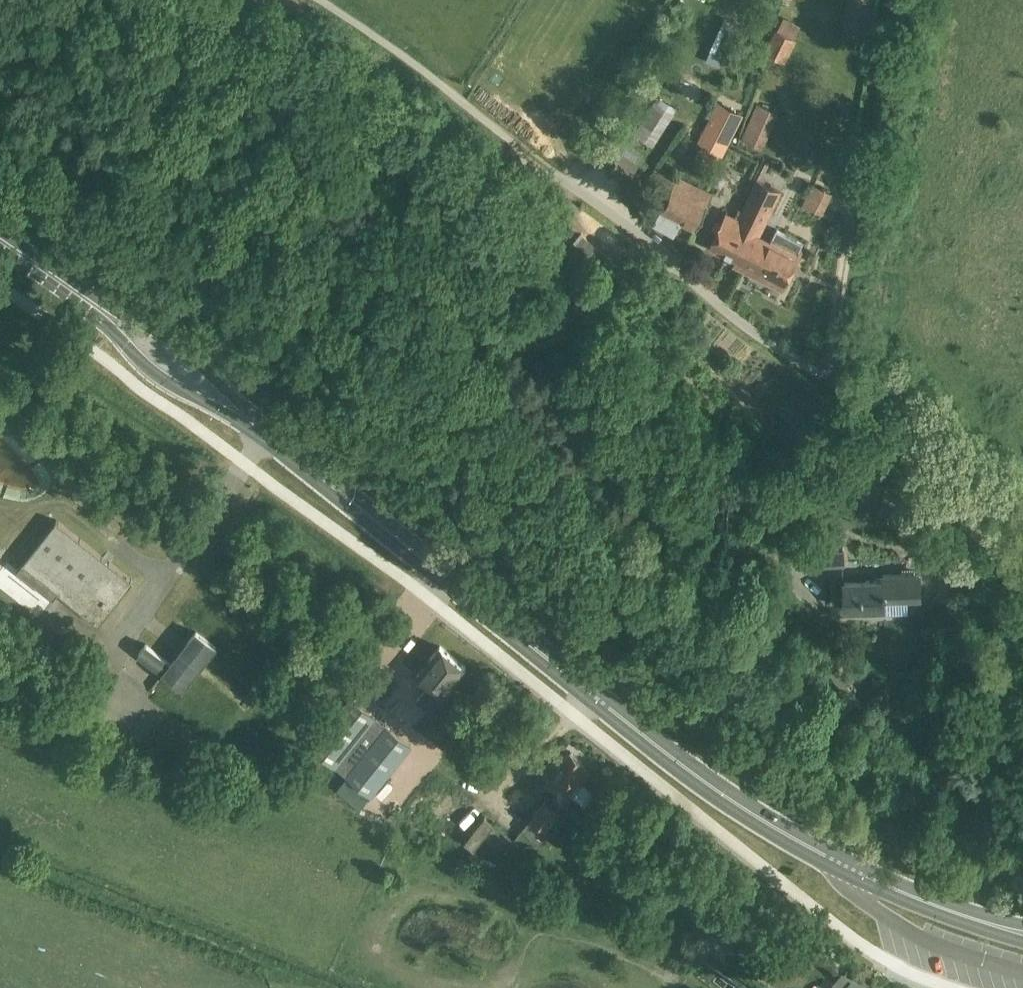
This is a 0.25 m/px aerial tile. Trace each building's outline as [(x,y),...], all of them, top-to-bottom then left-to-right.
[(777,30),(775,30),(764,52),(785,63),(797,40),(794,39),(800,26),(783,17),(777,30)] [(692,55),(708,62),(722,31),(706,24),(692,55)] [(736,33),(724,28),(714,50),(726,56),(736,33)] [(658,93),(634,134),(654,146),(678,105),(658,93)] [(717,102),(699,138),(724,151),(743,115),(717,102)] [(741,137),(764,147),(779,112),(757,102),(741,137)] [(628,180),(642,160),(627,149),(613,169),(628,180)] [(679,176),(654,225),(674,235),(680,221),(696,229),(713,193),(679,176)] [(803,204),(825,213),(835,190),(814,181),(803,204)] [(767,223),(775,207),(783,191),(759,182),(744,211),(740,209),(737,216),(726,211),(709,245),(743,263),(753,242),(750,241),(754,233),(755,233),(761,221),(762,221),(767,223)] [(756,233),(762,221),(761,221),(755,233),(754,233),(750,241),(753,242),(743,263),(756,269),(753,274),(783,289),(803,249),(800,248),(803,242),(777,228),(771,240),(756,233)] [(133,580),(105,558),(57,520),(22,563),(99,624),(133,580)] [(829,542),(830,566),(845,566),(845,549),(843,549),(843,542),(829,542)] [(884,596),(921,595),(920,573),(883,574),(883,579),(844,581),(845,608),(885,606),(884,596)] [(163,673),(183,689),(216,647),(196,631),(171,663),(163,673)] [(163,673),(171,663),(146,644),(139,653),(163,673)] [(431,712),(466,667),(440,646),(418,673),(430,683),(416,700),(431,712)] [(338,786),(361,805),(412,747),(350,696),(310,748),(319,755),(308,767),(320,777),(330,764),(346,777),(338,786)] [(566,802),(590,772),(581,764),(583,761),(571,751),(546,781),(558,791),(555,794),(557,796),(550,803),(545,799),(523,828),(542,843),(551,831),(546,827),(559,811),(557,809),(564,801),(566,802)] [(474,848),(494,824),(485,816),(465,840),(474,848)] [(835,944),(824,938),(816,952),(827,958),(835,944)]
